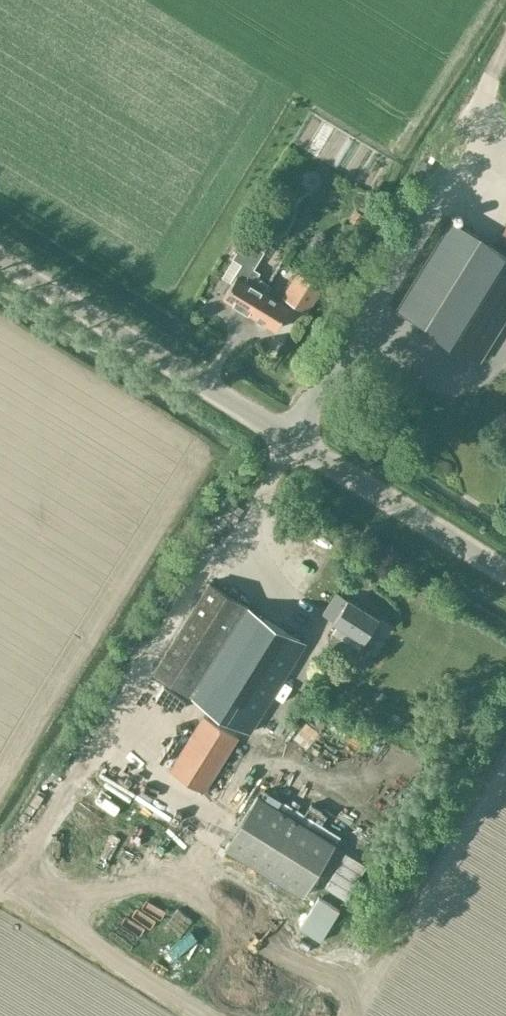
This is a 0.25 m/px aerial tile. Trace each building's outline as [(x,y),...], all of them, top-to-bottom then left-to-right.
[(416,323),(417,322),(472,232),(450,219),(394,310),(416,323)] [(472,232),(417,322),(478,360),(505,315),(505,253),(472,232)] [(262,252),(253,247),(243,240),(233,258),(243,264),(223,296),(250,313),(263,292),(262,291),(267,283),(256,276),(259,271),(253,268),(262,252)] [(306,311),(321,288),(296,272),(284,291),(294,297),(291,302),(306,311)] [(263,292),(250,313),(274,328),(288,307),(263,292)] [(296,571),(290,580),(306,589),(311,580),(296,571)] [(305,642),(243,604),(207,581),(151,671),(214,710),(209,718),(204,715),(169,771),(202,792),(238,736),(232,734),(237,725),(249,732),(305,642)] [(363,640),(377,617),(346,598),(336,592),(326,608),(336,615),(332,620),(363,640)] [(34,813),(46,800),(37,791),(25,804),(34,813)] [(257,797),(224,848),(301,898),(334,846),(257,797)] [(338,917),(343,907),(316,894),(311,905),(338,917)] [(136,927),(146,908),(125,897),(115,916),(136,927)]
